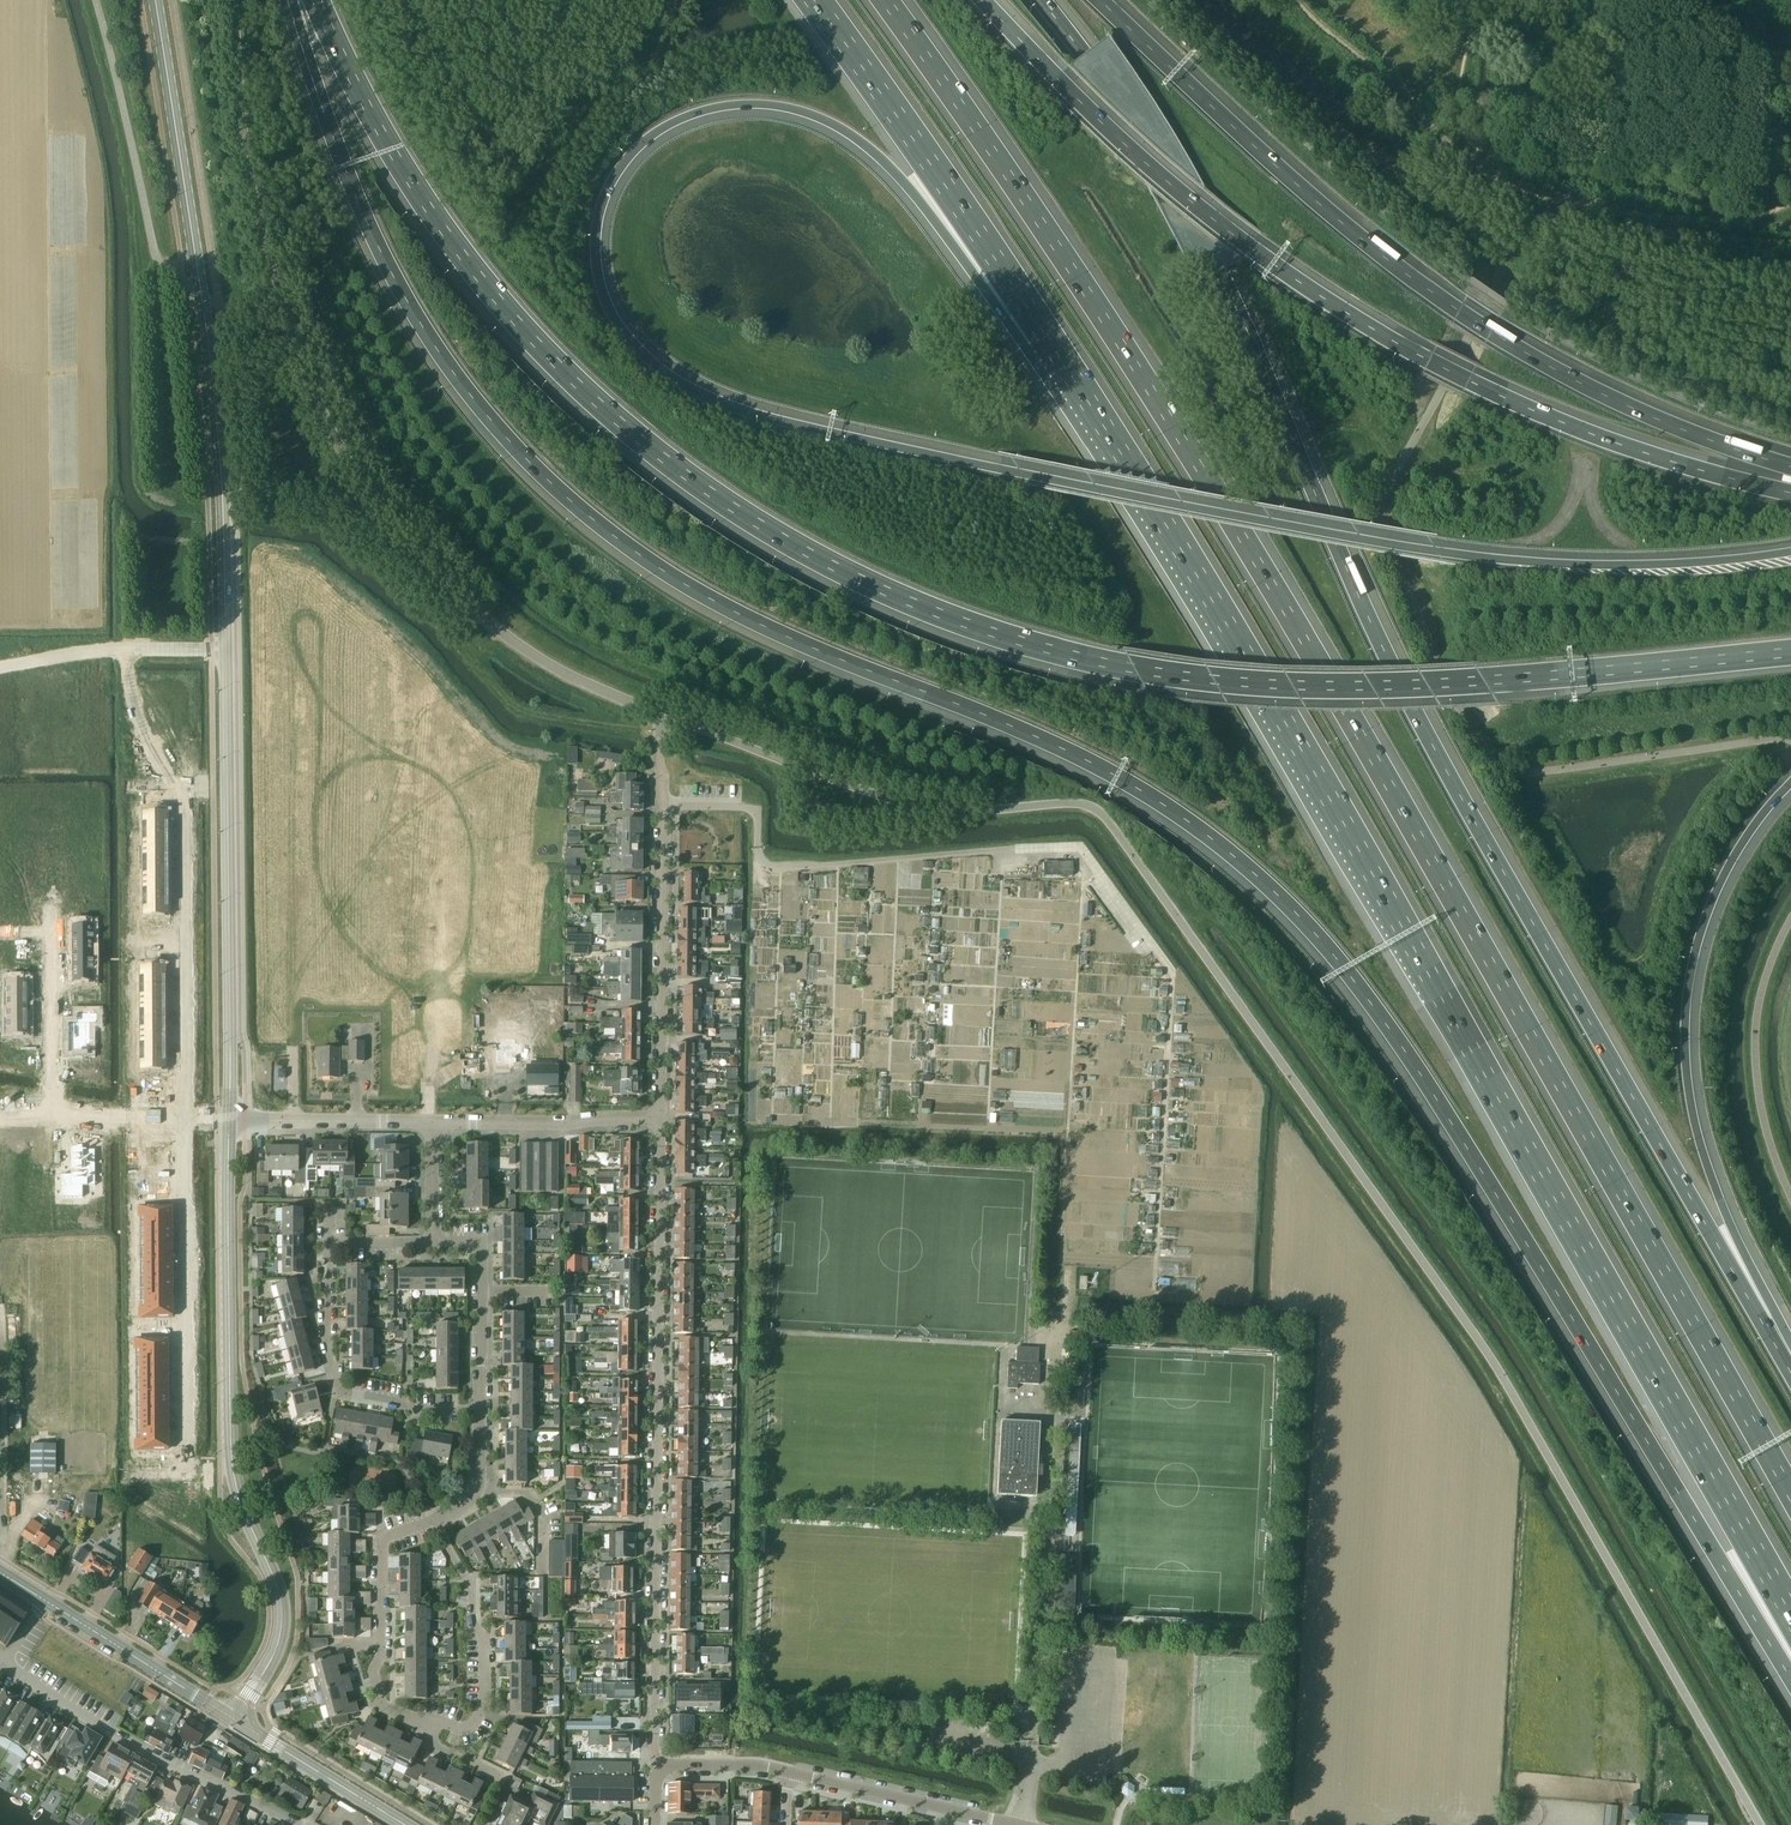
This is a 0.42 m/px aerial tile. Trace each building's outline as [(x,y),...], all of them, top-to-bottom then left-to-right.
[(619,764),(621,755),(613,754),(612,761),(612,762),(619,764)] [(616,774),(616,792),(611,792),(611,798),(642,798),(642,793),(643,793),(643,786),(643,785),(635,785),(635,775),(616,774)] [(597,796),(597,780),(578,780),(578,796),(597,796)] [(641,804),(642,798),(611,798),(611,804),(623,804),(623,811),(641,811),(641,810),(643,810),(643,804),(641,804)] [(576,804),(576,814),(584,814),(584,804),(576,804)] [(601,815),(601,807),(585,807),(585,815),(601,815)] [(600,824),(601,815),(585,815),(585,823),(600,824)] [(643,827),(643,823),(642,822),(642,821),(618,820),(618,828),(607,828),(607,833),(642,834),(642,828),(643,827)] [(643,840),(642,839),(642,834),(607,833),(607,839),(617,839),(617,846),(623,846),(623,845),(643,846),(643,840)] [(577,835),(566,835),(566,845),(577,845),(577,835)] [(641,852),(643,852),(643,846),(623,845),(623,846),(616,846),(616,853),(610,852),(610,858),(641,858),(641,852)] [(168,847),(143,847),(144,864),(168,864),(168,847)] [(641,864),(641,858),(610,858),(610,871),(641,871),(641,870),(642,869),(643,865),(641,864)] [(168,864),(144,864),(144,880),(168,880),(168,864)] [(580,867),(566,867),(566,875),(580,876),(580,867)] [(700,873),(684,873),(684,888),(697,888),(697,880),(700,880),(700,873)] [(642,901),(642,883),(635,883),(635,876),(611,876),(611,883),(616,884),(615,900),(642,901)] [(168,880),(144,880),(144,897),(169,897),(168,880)] [(704,888),(697,888),(684,888),(684,903),(709,903),(709,897),(704,897),(704,888)] [(584,904),(584,896),(569,895),(569,903),(584,904)] [(169,897),(144,897),(144,914),(169,914),(169,897)] [(742,910),(743,906),(734,906),(734,921),(740,921),(741,910),(742,910)] [(696,910),(678,910),(678,921),(708,922),(708,917),(706,917),(706,911),(708,911),(708,910),(696,910)] [(642,942),(642,915),(602,914),(601,935),(616,935),(616,941),(642,942)] [(705,933),(705,927),(708,927),(708,922),(678,921),(678,933),(695,933),(705,933)] [(85,924),(72,924),(72,953),(94,952),(93,923),(85,923),(85,924)] [(591,944),(591,935),(577,935),(577,929),(567,929),(567,943),(576,943),(576,944),(591,944)] [(705,939),(705,933),(695,933),(678,933),(678,945),(708,945),(708,939),(705,939)] [(695,956),(695,950),(708,950),(708,945),(678,945),(678,956),(695,956)] [(588,954),(588,946),(572,946),(572,954),(588,954)] [(640,959),(641,957),(642,954),(640,953),(640,951),(622,951),(622,958),(603,957),(603,964),(640,964),(640,959)] [(94,952),(72,953),(72,982),(81,982),(81,981),(94,981),(94,952)] [(701,956),(695,956),(678,956),(677,967),(707,968),(708,962),(701,962),(701,956)] [(640,976),(640,964),(603,964),(603,970),(609,970),(609,976),(622,976),(640,976)] [(695,979),(695,973),(707,973),(707,968),(677,967),(677,979),(695,979)] [(738,976),(739,967),(729,967),(729,983),(741,983),(741,976),(738,976)] [(165,968),(141,968),(141,985),(165,985),(165,968)] [(640,989),(640,976),(622,976),(622,983),(604,982),(603,989),(640,989)] [(11,992),(6,992),(6,1007),(29,1007),(29,1004),(28,1004),(28,1000),(26,1000),(26,994),(28,994),(28,983),(28,979),(24,979),(13,980),(13,982),(11,982),(11,992)] [(165,985),(141,985),(141,1001),(165,1001),(165,985)] [(701,994),(701,988),(683,988),(683,1000),(713,1000),(713,994),(701,994)] [(641,996),(640,995),(640,989),(603,989),(603,995),(622,995),(622,1002),(639,1002),(639,1001),(641,1000),(641,996)] [(701,1012),(701,1005),(713,1005),(713,1000),(683,1000),(683,1012),(701,1012)] [(165,1001),(141,1001),(141,1018),(166,1018),(165,1001)] [(77,1016),(67,1016),(68,1046),(90,1046),(90,1017),(97,1017),(97,1006),(77,1006),(77,1016)] [(29,1007),(6,1007),(6,1021),(11,1021),(11,1032),(13,1032),(13,1034),(25,1034),(29,1034),(29,1030),(28,1030),(28,1020),(27,1020),(27,1013),(28,1013),(28,1010),(29,1010),(29,1007)] [(640,1024),(640,1019),(641,1017),(641,1014),(640,1013),(640,1011),(622,1011),(622,1018),(601,1018),(601,1024),(640,1024)] [(701,1019),(701,1012),(683,1012),(683,1025),(713,1025),(713,1019),(701,1019)] [(166,1018),(141,1018),(141,1034),(166,1034),(166,1018)] [(571,1024),(564,1024),(564,1036),(571,1036),(571,1034),(581,1034),(581,1024),(571,1024)] [(640,1037),(640,1024),(601,1024),(601,1029),(616,1029),(616,1036),(640,1037)] [(701,1036),(701,1030),(713,1030),(713,1025),(683,1025),(683,1036),(701,1036)] [(732,1025),(732,1028),(721,1028),(721,1040),(736,1040),(736,1030),(739,1030),(739,1025),(732,1025)] [(166,1034),(141,1034),(141,1051),(166,1051),(166,1034)] [(640,1037),(616,1036),(615,1036),(615,1043),(603,1043),(603,1049),(640,1049),(640,1037)] [(511,1060),(529,1060),(529,1043),(516,1043),(516,1039),(497,1039),(497,1063),(511,1063),(511,1060)] [(339,1078),(339,1058),(349,1058),(349,1062),(364,1062),(365,1041),(349,1041),(349,1047),(339,1047),(339,1049),(320,1049),(320,1078),(339,1078)] [(694,1052),(694,1045),(677,1045),(677,1057),(707,1057),(707,1052),(694,1052)] [(640,1059),(640,1056),(640,1055),(640,1049),(603,1049),(598,1049),(598,1054),(610,1054),(622,1054),(622,1062),(640,1062),(640,1060),(640,1059)] [(166,1051),(141,1051),(141,1068),(166,1068),(166,1051)] [(694,1068),(694,1062),(706,1062),(707,1057),(677,1057),(677,1068),(694,1068)] [(558,1085),(557,1065),(528,1066),(528,1086),(558,1085)] [(580,1103),(581,1067),(571,1067),(571,1103),(580,1103)] [(694,1075),(694,1068),(677,1068),(676,1080),(706,1080),(714,1080),(714,1075),(694,1075)] [(603,1071),(603,1081),(605,1081),(640,1082),(640,1071),(622,1071),(621,1071),(610,1071),(603,1071)] [(694,1091),(694,1085),(706,1085),(706,1080),(676,1080),(676,1091),(694,1091)] [(605,1081),(604,1088),(612,1088),(612,1095),(621,1095),(640,1095),(640,1082),(605,1081)] [(726,1091),(738,1091),(738,1083),(727,1083),(726,1091)] [(694,1098),(694,1091),(676,1091),(676,1103),(706,1103),(706,1098),(694,1098)] [(694,1115),(694,1108),(706,1108),(706,1103),(676,1103),(676,1114),(694,1115)] [(726,1116),(739,1116),(739,1105),(726,1105),(726,1116)] [(694,1131),(694,1123),(676,1123),(676,1136),(706,1137),(706,1131),(694,1131)] [(588,1144),(588,1136),(580,1136),(580,1151),(595,1152),(595,1145),(588,1144)] [(694,1150),(694,1142),(706,1142),(706,1137),(676,1136),(676,1149),(694,1150)] [(407,1165),(407,1148),(395,1148),(395,1140),(375,1140),(375,1150),(381,1150),(381,1164),(407,1165)] [(639,1142),(639,1141),(614,1140),(614,1147),(609,1147),(609,1153),(638,1153),(639,1148),(640,1147),(640,1143),(639,1142)] [(330,1166),(330,1142),(313,1142),(313,1155),(306,1155),(306,1162),(306,1182),(317,1182),(317,1166),(330,1166)] [(354,1179),(354,1151),(347,1151),(347,1143),(330,1142),(330,1166),(344,1167),(344,1179),(354,1179)] [(575,1155),(575,1142),(566,1142),(566,1165),(576,1165),(576,1155),(575,1155)] [(488,1157),(488,1144),(467,1144),(467,1158),(488,1157)] [(533,1184),(533,1144),(520,1144),(520,1192),(539,1192),(539,1184),(533,1184)] [(545,1192),(546,1144),(533,1144),(533,1184),(539,1184),(539,1192),(545,1192)] [(558,1192),(559,1144),(546,1144),(545,1192),(558,1192)] [(70,1174),(61,1174),(61,1198),(83,1198),(83,1186),(95,1186),(95,1149),(83,1150),(83,1146),(70,1146),(70,1174)] [(282,1171),(282,1147),(265,1147),(265,1162),(258,1162),(258,1183),(269,1183),(269,1171),(282,1171)] [(306,1184),(306,1182),(306,1162),(299,1162),(299,1147),(282,1147),(282,1171),(295,1171),(295,1184),(306,1184)] [(694,1157),(694,1150),(676,1149),(676,1162),(706,1162),(706,1157),(694,1157)] [(638,1166),(638,1153),(609,1153),(609,1159),(620,1159),(620,1166),(638,1166)] [(488,1170),(488,1157),(467,1158),(467,1170),(488,1170)] [(694,1176),(694,1168),(705,1169),(706,1162),(676,1162),(676,1176),(694,1176)] [(407,1181),(407,1165),(381,1164),(381,1179),(375,1179),(375,1188),(390,1188),(395,1188),(395,1181),(407,1181)] [(638,1178),(638,1166),(620,1166),(620,1173),(596,1172),(596,1178),(609,1178),(609,1179),(638,1178)] [(577,1167),(568,1167),(568,1177),(577,1177),(577,1167)] [(488,1183),(488,1170),(467,1170),(467,1184),(488,1183)] [(639,1189),(639,1185),(638,1184),(638,1178),(609,1179),(609,1178),(596,1178),(596,1184),(613,1185),(613,1192),(613,1193),(624,1193),(624,1191),(638,1191),(638,1190),(639,1189)] [(488,1210),(488,1183),(467,1184),(467,1191),(458,1191),(458,1210),(488,1210)] [(579,1195),(579,1185),(567,1185),(567,1195),(579,1195)] [(264,1188),(254,1188),(254,1196),(264,1196),(264,1188)] [(407,1212),(407,1195),(390,1195),(390,1188),(375,1188),(366,1188),(366,1198),(381,1198),(381,1212),(407,1212)] [(694,1198),(694,1191),(675,1191),(675,1205),(694,1205),(701,1205),(701,1198),(694,1198)] [(638,1208),(639,1207),(639,1203),(638,1202),(638,1201),(620,1200),(620,1208),(605,1208),(605,1213),(608,1213),(638,1214),(638,1208)] [(253,1209),(252,1209),(252,1217),(258,1217),(258,1209),(261,1209),(263,1208),(263,1204),(253,1205),(253,1209)] [(694,1212),(694,1205),(675,1205),(675,1218),(694,1219),(701,1219),(701,1212),(694,1212)] [(171,1207),(140,1207),(141,1317),(171,1317),(171,1207)] [(303,1222),(303,1209),(276,1209),(276,1222),(283,1222),(303,1222)] [(407,1228),(407,1212),(381,1212),(381,1225),(366,1225),(366,1235),(390,1235),(390,1228),(407,1228)] [(580,1213),(569,1213),(569,1223),(580,1223),(580,1213)] [(608,1219),(608,1226),(620,1226),(638,1226),(638,1214),(608,1213),(608,1219)] [(524,1229),(524,1215),(503,1215),(503,1229),(524,1229)] [(694,1225),(694,1219),(675,1218),(675,1232),(694,1232),(700,1233),(701,1225),(694,1225)] [(303,1235),(303,1222),(283,1222),(283,1235),(303,1235)] [(564,1239),(577,1239),(577,1233),(572,1233),(572,1225),(564,1225),(564,1239)] [(637,1238),(638,1226),(620,1226),(620,1232),(608,1232),(608,1238),(637,1238)] [(524,1241),(524,1229),(503,1229),(503,1241),(524,1241)] [(694,1239),(694,1232),(675,1232),(675,1246),(694,1246),(700,1246),(700,1239),(694,1239)] [(303,1248),(303,1235),(283,1235),(283,1248),(303,1248)] [(637,1244),(637,1238),(608,1238),(608,1244),(612,1244),(612,1253),(619,1253),(619,1251),(637,1251),(637,1250),(638,1249),(638,1245),(637,1244)] [(578,1253),(578,1239),(568,1239),(568,1253),(578,1253)] [(524,1254),(524,1241),(503,1241),(503,1254),(524,1254)] [(700,1260),(700,1246),(694,1246),(675,1246),(674,1260),(700,1260)] [(734,1261),(735,1248),(726,1247),(726,1261),(734,1261)] [(303,1261),(303,1248),(283,1248),(283,1255),(277,1255),(277,1261),(283,1261),(303,1261)] [(524,1267),(524,1254),(503,1254),(503,1267),(524,1267)] [(582,1273),(582,1256),(567,1256),(567,1273),(582,1273)] [(258,1272),(258,1261),(252,1261),(252,1280),(261,1280),(261,1272),(258,1272)] [(303,1275),(303,1261),(283,1261),(283,1275),(303,1275)] [(637,1261),(610,1261),(610,1273),(620,1273),(638,1273),(638,1267),(637,1267),(637,1261)] [(367,1278),(367,1265),(347,1265),(347,1279),(367,1278)] [(693,1272),(693,1265),(674,1265),(674,1279),(693,1279),(700,1280),(700,1272),(693,1272)] [(524,1281),(524,1267),(503,1267),(503,1281),(524,1281)] [(412,1291),(412,1270),(399,1270),(399,1291),(412,1291)] [(425,1291),(425,1270),(412,1270),(412,1291),(425,1291)] [(438,1291),(438,1270),(425,1270),(425,1291),(438,1291)] [(451,1291),(451,1270),(438,1270),(438,1291),(451,1291)] [(465,1291),(465,1270),(451,1270),(451,1291),(465,1291)] [(565,1285),(574,1285),(574,1273),(566,1273),(565,1285)] [(637,1286),(637,1280),(638,1280),(638,1273),(620,1273),(619,1281),(610,1281),(610,1280),(595,1279),(595,1286),(602,1286),(610,1286),(637,1286)] [(367,1292),(367,1278),(347,1279),(347,1292),(367,1292)] [(300,1292),(296,1279),(276,1285),(280,1298),(300,1292)] [(700,1293),(700,1286),(693,1286),(693,1279),(674,1279),(674,1293),(693,1293),(700,1293)] [(574,1296),(574,1286),(566,1286),(565,1295),(574,1296)] [(638,1299),(638,1292),(637,1292),(637,1286),(610,1286),(602,1286),(602,1291),(619,1291),(619,1299),(638,1299)] [(303,1305),(300,1292),(280,1298),(283,1310),(303,1305)] [(367,1305),(367,1292),(347,1292),(347,1305),(367,1305)] [(693,1300),(693,1293),(674,1293),(674,1306),(693,1307),(699,1307),(699,1300),(693,1300)] [(572,1297),(565,1297),(565,1314),(577,1314),(577,1305),(572,1305),(572,1297)] [(638,1306),(638,1299),(619,1299),(619,1306),(610,1306),(609,1311),(637,1312),(637,1306),(638,1306)] [(307,1318),(303,1305),(283,1310),(286,1322),(286,1323),(301,1319),(307,1318)] [(367,1317),(367,1305),(347,1305),(346,1317),(367,1317)] [(699,1313),(693,1313),(693,1307),(674,1306),(674,1320),(693,1320),(693,1321),(699,1321),(699,1313)] [(524,1327),(524,1313),(503,1313),(503,1326),(524,1327)] [(367,1331),(367,1330),(367,1317),(346,1317),(346,1331),(352,1331),(352,1330),(367,1331)] [(304,1332),(301,1319),(286,1323),(286,1322),(281,1324),(284,1337),(304,1332)] [(692,1327),(693,1321),(693,1320),(674,1320),(674,1334),(699,1334),(699,1327),(692,1327)] [(637,1334),(637,1328),(638,1327),(638,1323),(637,1323),(637,1321),(619,1321),(619,1328),(587,1328),(586,1333),(607,1333),(607,1334),(637,1334)] [(457,1337),(457,1324),(437,1324),(437,1337),(457,1337)] [(524,1340),(524,1327),(503,1326),(503,1339),(524,1340)] [(1050,1347),(1051,1327),(1043,1326),(1037,1326),(1036,1346),(1050,1347)] [(373,1344),(373,1330),(367,1330),(367,1331),(352,1330),(352,1331),(352,1344),(373,1344)] [(308,1344),(304,1332),(284,1337),(288,1350),(308,1344)] [(576,1343),(576,1332),(566,1332),(566,1343),(576,1343)] [(636,1347),(637,1334),(607,1334),(607,1339),(613,1339),(613,1340),(619,1340),(619,1346),(636,1347)] [(457,1350),(457,1337),(437,1337),(437,1350),(457,1350)] [(167,1339),(136,1339),(137,1449),(167,1449),(167,1339)] [(524,1353),(524,1340),(503,1339),(503,1353),(524,1353)] [(698,1340),(679,1339),(679,1353),(698,1354),(708,1354),(708,1340),(698,1340)] [(311,1357),(308,1344),(288,1350),(291,1362),(311,1357)] [(373,1357),(373,1344),(352,1344),(352,1357),(373,1357)] [(636,1359),(636,1347),(619,1346),(619,1352),(594,1352),(594,1359),(636,1359)] [(457,1363),(457,1350),(437,1350),(437,1363),(457,1363)] [(524,1366),(524,1365),(524,1353),(503,1353),(503,1366),(512,1366),(524,1366)] [(698,1354),(679,1353),(679,1367),(698,1367),(705,1367),(705,1360),(698,1360),(698,1354)] [(314,1370),(311,1357),(291,1362),(295,1375),(314,1370)] [(373,1370),(373,1357),(352,1357),(352,1370),(373,1370)] [(581,1371),(581,1359),(568,1359),(568,1371),(581,1371)] [(637,1369),(637,1365),(636,1365),(636,1359),(594,1359),(594,1364),(611,1364),(611,1374),(620,1374),(620,1371),(636,1371),(636,1370),(637,1369)] [(1039,1385),(1040,1364),(1009,1362),(1007,1389),(1018,1389),(1018,1384),(1039,1385)] [(457,1376),(457,1363),(437,1363),(437,1376),(457,1376)] [(532,1379),(532,1365),(524,1365),(524,1366),(512,1366),(512,1379),(532,1379)] [(698,1375),(698,1367),(679,1367),(679,1381),(698,1381),(698,1382),(704,1382),(705,1375),(698,1375)] [(457,1390),(457,1376),(437,1376),(437,1390),(457,1390)] [(637,1394),(637,1381),(620,1381),(620,1378),(612,1378),(612,1388),(608,1388),(608,1387),(600,1387),(600,1394),(637,1394)] [(532,1392),(532,1379),(512,1379),(512,1392),(532,1392)] [(322,1413),(314,1385),(303,1388),(301,1381),(274,1388),(278,1402),(286,1400),(284,1394),(291,1392),(298,1419),(322,1413)] [(704,1395),(704,1388),(698,1388),(698,1382),(698,1381),(679,1381),(679,1395),(698,1395),(704,1395)] [(532,1405),(532,1392),(512,1392),(512,1405),(532,1405)] [(637,1407),(637,1394),(600,1394),(600,1399),(613,1399),(613,1406),(619,1407),(637,1407)] [(704,1409),(704,1402),(698,1402),(698,1395),(679,1395),(679,1409),(704,1409)] [(532,1418),(532,1405),(512,1405),(512,1418),(532,1418)] [(636,1419),(637,1407),(619,1407),(619,1413),(604,1413),(604,1411),(595,1411),(595,1413),(589,1413),(589,1419),(607,1419),(636,1419)] [(346,1436),(351,1411),(337,1409),(334,1423),(336,1424),(335,1434),(343,1435),(341,1446),(347,1447),(349,1436),(346,1436)] [(361,1438),(365,1414),(351,1411),(346,1436),(349,1436),(357,1438),(355,1449),(362,1450),(364,1439),(361,1438)] [(704,1426),(704,1419),(698,1419),(698,1412),(678,1412),(678,1425),(697,1425),(697,1426),(704,1426)] [(375,1441),(379,1416),(365,1414),(361,1438),(364,1439),(371,1441),(369,1451),(376,1452),(378,1442),(375,1441)] [(391,1433),(394,1419),(379,1416),(375,1441),(378,1442),(397,1445),(399,1434),(391,1433)] [(532,1431),(532,1418),(512,1418),(512,1430),(512,1431),(526,1431),(527,1431),(532,1431)] [(636,1431),(636,1419),(607,1419),(607,1424),(612,1424),(612,1431),(619,1431),(636,1431)] [(1033,1498),(1037,1423),(1001,1421),(997,1496),(1033,1498)] [(704,1439),(704,1432),(697,1432),(697,1426),(697,1425),(678,1425),(678,1439),(697,1439),(704,1439)] [(1064,1539),(1074,1539),(1080,1428),(1070,1428),(1064,1539)] [(527,1444),(527,1431),(526,1431),(512,1431),(512,1430),(506,1430),(506,1444),(527,1444)] [(636,1444),(636,1431),(619,1431),(619,1438),(607,1438),(607,1443),(607,1444),(636,1444)] [(448,1458),(452,1437),(426,1432),(424,1442),(412,1439),(408,1460),(425,1463),(427,1454),(448,1458)] [(704,1452),(704,1445),(697,1445),(697,1439),(678,1439),(678,1452),(697,1452),(704,1452)] [(636,1456),(636,1444),(607,1444),(607,1443),(593,1443),(593,1450),(607,1450),(607,1449),(619,1449),(619,1456),(636,1456)] [(527,1457),(527,1444),(506,1444),(506,1457),(527,1457)] [(704,1466),(704,1458),(697,1458),(697,1452),(678,1452),(678,1465),(697,1465),(704,1466)] [(527,1470),(527,1457),(506,1457),(506,1470),(527,1470)] [(678,1469),(672,1469),(672,1477),(678,1477),(678,1479),(697,1479),(697,1478),(705,1478),(705,1471),(697,1471),(697,1465),(678,1465),(678,1469)] [(636,1479),(636,1467),(605,1466),(605,1473),(612,1473),(612,1479),(617,1479),(636,1479)] [(583,1479),(583,1468),(565,1467),(565,1478),(583,1479)] [(527,1483),(527,1470),(506,1470),(506,1483),(527,1483)] [(566,1491),(575,1491),(575,1479),(566,1478),(566,1491)] [(636,1492),(636,1479),(617,1479),(612,1479),(609,1479),(609,1485),(601,1485),(601,1491),(605,1492),(636,1492)] [(697,1489),(691,1489),(691,1482),(672,1482),(672,1496),(691,1496),(697,1496),(697,1489)] [(636,1505),(636,1492),(605,1492),(604,1498),(617,1498),(617,1504),(636,1505)] [(95,1519),(97,1494),(85,1493),(83,1518),(95,1519)] [(691,1503),(691,1496),(672,1496),(671,1510),(691,1510),(697,1510),(697,1503),(691,1503)] [(534,1518),(529,1509),(522,1513),(515,1500),(502,1507),(515,1529),(517,1528),(534,1518)] [(636,1517),(636,1505),(617,1504),(612,1504),(612,1511),(604,1510),(604,1517),(636,1517)] [(334,1507),(332,1509),(332,1520),(338,1520),(359,1520),(366,1520),(366,1514),(359,1514),(359,1506),(338,1506),(338,1507),(334,1507)] [(515,1529),(502,1507),(490,1515),(502,1536),(504,1535),(511,1531),(517,1541),(522,1537),(517,1528),(515,1529)] [(691,1517),(691,1510),(671,1510),(671,1524),(690,1524),(697,1524),(697,1517),(691,1517)] [(583,1523),(583,1513),(565,1513),(565,1523),(583,1523)] [(502,1536),(490,1515),(477,1522),(490,1544),(492,1542),(499,1539),(504,1548),(510,1545),(504,1535),(502,1536)] [(64,1541),(32,1520),(22,1536),(54,1557),(65,1541),(64,1541)] [(359,1533),(359,1520),(338,1520),(338,1533),(349,1533),(359,1533)] [(490,1544),(477,1522),(465,1529),(477,1551),(480,1550),(486,1546),(492,1555),(498,1552),(492,1542),(490,1544)] [(578,1561),(578,1524),(565,1524),(565,1561),(578,1561)] [(690,1531),(690,1524),(671,1524),(671,1537),(690,1537),(690,1538),(697,1538),(697,1531),(690,1531)] [(477,1551),(465,1529),(452,1536),(459,1549),(461,1548),(466,1557),(474,1553),(479,1562),(485,1559),(480,1550),(477,1551)] [(349,1546),(349,1533),(338,1533),(328,1533),(328,1546),(349,1546)] [(635,1558),(635,1535),(610,1534),(610,1550),(601,1550),(601,1558),(635,1558)] [(697,1551),(697,1544),(690,1544),(690,1538),(690,1537),(671,1537),(671,1551),(697,1551)] [(440,1550),(437,1545),(431,1549),(434,1553),(440,1550)] [(103,1561),(102,1561),(107,1553),(96,1546),(91,1554),(81,1548),(74,1560),(84,1566),(82,1569),(88,1573),(88,1575),(90,1576),(92,1575),(93,1576),(103,1561)] [(349,1546),(328,1546),(328,1559),(349,1559),(349,1552),(356,1552),(356,1546),(349,1546)] [(149,1563),(152,1558),(139,1550),(128,1568),(141,1576),(143,1572),(149,1563)] [(107,1584),(118,1566),(113,1563),(116,1558),(107,1553),(102,1561),(103,1561),(93,1576),(96,1578),(96,1580),(99,1582),(100,1581),(107,1584)] [(420,1569),(420,1555),(399,1555),(399,1569),(420,1569)] [(729,1573),(729,1556),(720,1555),(720,1573),(729,1573)] [(696,1568),(696,1556),(671,1556),(671,1576),(690,1576),(690,1568),(696,1568)] [(1074,1611),(1076,1557),(1058,1557),(1057,1610),(1074,1611)] [(349,1559),(328,1559),(328,1572),(349,1572),(356,1572),(356,1566),(352,1566),(352,1563),(349,1563),(349,1559)] [(519,1562),(514,1565),(517,1571),(522,1568),(519,1562)] [(149,1563),(143,1572),(150,1576),(154,1579),(158,1574),(160,1575),(162,1571),(156,1567),(155,1567),(149,1563)] [(576,1579),(576,1564),(566,1564),(565,1579),(576,1579)] [(632,1581),(632,1569),(613,1568),(613,1574),(600,1574),(600,1581),(632,1581)] [(420,1581),(420,1569),(399,1569),(399,1582),(420,1581)] [(349,1585),(349,1572),(328,1572),(328,1585),(349,1585)] [(690,1583),(690,1576),(671,1576),(671,1590),(690,1590),(696,1590),(696,1583),(690,1583)] [(519,1591),(519,1577),(491,1577),(491,1585),(498,1585),(498,1591),(519,1591)] [(182,1604),(142,1579),(135,1590),(142,1595),(137,1602),(150,1610),(151,1613),(154,1616),(157,1615),(171,1623),(182,1604)] [(420,1595),(420,1581),(399,1582),(399,1595),(420,1595)] [(632,1594),(632,1581),(600,1581),(600,1588),(613,1588),(613,1594),(632,1594)] [(575,1596),(575,1582),(566,1582),(566,1596),(575,1596)] [(349,1598),(349,1585),(328,1585),(329,1599),(333,1599),(333,1598),(349,1598)] [(696,1604),(696,1597),(689,1597),(690,1590),(671,1590),(670,1603),(689,1603),(689,1604),(696,1604)] [(26,1616),(30,1610),(0,1591),(0,1599),(26,1616)] [(519,1604),(519,1591),(498,1591),(498,1596),(491,1596),(491,1604),(519,1604)] [(420,1608),(420,1607),(420,1595),(399,1595),(400,1608),(405,1608),(420,1608)] [(354,1612),(354,1598),(349,1598),(333,1598),(333,1599),(333,1612),(354,1612)] [(575,1598),(565,1598),(565,1606),(575,1606),(575,1598)] [(0,1599),(0,1643),(5,1647),(5,1648),(6,1648),(26,1616),(0,1599)] [(121,1608),(110,1600),(105,1607),(116,1615),(121,1608)] [(198,1624),(203,1617),(200,1615),(202,1612),(202,1605),(197,1602),(192,1610),(182,1604),(171,1623),(183,1631),(183,1634),(187,1636),(190,1635),(190,1636),(195,1628),(196,1628),(198,1625),(198,1624)] [(634,1615),(634,1602),(615,1602),(615,1610),(608,1610),(596,1610),(596,1615),(634,1615)] [(696,1617),(696,1610),(689,1610),(689,1604),(689,1603),(670,1603),(670,1617),(689,1617),(696,1617)] [(519,1618),(519,1604),(491,1604),(491,1612),(498,1612),(498,1618),(519,1618)] [(426,1621),(426,1607),(420,1607),(420,1608),(405,1608),(405,1621),(426,1621)] [(354,1625),(354,1612),(333,1612),(333,1625),(354,1625)] [(634,1628),(634,1615),(596,1615),(596,1620),(615,1620),(615,1628),(634,1628)] [(689,1624),(689,1617),(670,1617),(670,1631),(696,1631),(696,1624),(689,1624)] [(728,1631),(728,1618),(720,1618),(719,1631),(728,1631)] [(426,1634),(426,1621),(405,1621),(405,1634),(426,1634)] [(525,1636),(525,1623),(505,1623),(505,1636),(525,1636)] [(354,1638),(354,1630),(371,1630),(371,1624),(361,1625),(354,1625),(333,1625),(333,1638),(354,1638)] [(574,1644),(574,1633),(566,1633),(566,1644),(574,1644)] [(634,1646),(634,1633),(615,1633),(615,1640),(603,1640),(603,1646),(634,1646)] [(426,1647),(426,1634),(405,1634),(405,1647),(426,1647)] [(525,1649),(525,1636),(505,1636),(505,1649),(525,1649)] [(723,1656),(723,1649),(694,1649),(694,1636),(677,1636),(677,1655),(700,1656),(723,1656)] [(328,1638),(308,1639),(308,1642),(311,1651),(328,1646),(328,1638)] [(578,1655),(578,1651),(578,1646),(565,1645),(565,1659),(578,1660),(578,1655)] [(634,1658),(634,1646),(603,1646),(598,1646),(598,1651),(606,1651),(606,1658),(634,1658)] [(426,1660),(426,1647),(405,1647),(405,1660),(426,1660)] [(525,1662),(525,1649),(505,1649),(505,1663),(510,1663),(510,1662),(525,1663),(525,1662)] [(336,1666),(344,1664),(342,1655),(331,1659),(329,1651),(309,1657),(311,1664),(315,1664),(318,1677),(338,1672),(336,1666)] [(693,1675),(693,1662),(700,1662),(700,1656),(677,1655),(677,1675),(693,1675)] [(426,1673),(426,1660),(405,1660),(405,1673),(426,1673)] [(195,1662),(192,1668),(203,1675),(206,1668),(195,1662)] [(531,1676),(531,1662),(525,1662),(525,1663),(510,1662),(510,1663),(510,1676),(531,1676)] [(634,1663),(604,1663),(604,1674),(604,1679),(606,1680),(633,1680),(634,1663)] [(575,1667),(564,1667),(564,1683),(575,1683),(575,1667)] [(350,1684),(348,1676),(340,1678),(338,1672),(318,1677),(313,1678),(314,1680),(319,1679),(322,1691),(350,1684)] [(426,1686),(426,1673),(405,1673),(405,1686),(426,1686)] [(531,1688),(531,1676),(510,1676),(510,1689),(531,1688)] [(346,1700),(344,1694),(352,1692),(350,1684),(322,1691),(326,1703),(320,1705),(321,1706),(326,1705),(346,1700)] [(633,1700),(633,1684),(578,1684),(578,1695),(606,1695),(606,1700),(633,1700)] [(719,1712),(720,1684),(708,1684),(708,1687),(698,1687),(696,1687),(686,1687),(686,1684),(676,1684),(676,1685),(677,1685),(676,1710),(676,1712),(677,1712),(686,1712),(686,1709),(696,1709),(697,1709),(707,1709),(707,1712),(719,1712)] [(426,1699),(426,1686),(405,1686),(405,1699),(426,1699)] [(154,1702),(159,1694),(148,1687),(143,1695),(154,1702)] [(531,1701),(531,1688),(510,1689),(510,1701),(531,1701)] [(15,1701),(17,1697),(5,1690),(4,1691),(0,1689),(0,1723),(15,1701)] [(126,1706),(132,1696),(126,1692),(120,1702),(126,1706)] [(279,1694),(272,1704),(287,1700),(285,1692),(279,1694)] [(346,1715),(357,1712),(355,1704),(347,1706),(346,1700),(326,1705),(330,1719),(326,1720),(328,1727),(348,1722),(346,1715)] [(32,1710),(21,1703),(20,1704),(15,1701),(0,1723),(0,1738),(5,1739),(6,1736),(14,1741),(32,1710)] [(531,1701),(510,1701),(510,1715),(531,1715),(531,1701)] [(282,1702),(273,1705),(275,1712),(284,1709),(282,1702)] [(167,1707),(163,1715),(171,1719),(175,1713),(175,1712),(167,1707)] [(33,1749),(48,1721),(43,1718),(43,1716),(32,1710),(14,1741),(21,1745),(19,1748),(27,1756),(27,1757),(28,1757),(33,1749)] [(172,1737),(175,1732),(172,1731),(180,1716),(175,1713),(171,1719),(168,1726),(170,1727),(166,1734),(167,1734),(159,1750),(173,1757),(176,1751),(172,1749),(177,1739),(172,1737)] [(46,1765),(55,1750),(68,1730),(61,1726),(62,1724),(50,1717),(48,1721),(33,1749),(39,1753),(38,1756),(46,1764),(46,1765)] [(566,1722),(566,1729),(610,1730),(610,1717),(601,1717),(601,1723),(566,1722)] [(369,1750),(378,1732),(372,1729),(376,1721),(369,1718),(363,1729),(357,1725),(348,1744),(355,1747),(356,1744),(369,1750)] [(694,1736),(694,1718),(673,1718),(672,1736),(694,1736)] [(159,1750),(167,1734),(166,1734),(170,1727),(168,1726),(156,1719),(152,1727),(157,1729),(152,1738),(148,1736),(145,1743),(159,1750)] [(196,1747),(206,1729),(189,1719),(178,1736),(196,1747)] [(536,1743),(543,1730),(525,1721),(522,1728),(514,1724),(508,1737),(526,1746),(529,1740),(536,1743)] [(86,1765),(101,1739),(99,1738),(99,1737),(89,1731),(89,1732),(86,1731),(83,1736),(76,1732),(75,1733),(69,1729),(71,1725),(68,1730),(55,1750),(59,1752),(56,1757),(74,1768),(77,1763),(78,1762),(83,1764),(86,1765)] [(382,1757),(395,1731),(388,1727),(384,1735),(378,1732),(369,1750),(367,1755),(368,1755),(371,1751),(382,1757)] [(395,1763),(404,1744),(399,1742),(402,1734),(395,1731),(382,1757),(394,1762),(391,1767),(393,1767),(395,1763)] [(631,1744),(631,1736),(599,1736),(599,1731),(588,1731),(588,1737),(585,1737),(585,1741),(588,1741),(588,1746),(612,1746),(612,1753),(631,1753),(631,1751),(633,1749),(633,1746),(631,1744)] [(722,1742),(722,1731),(711,1731),(711,1742),(722,1742)] [(241,1763),(251,1747),(232,1736),(223,1752),(235,1760),(232,1770),(240,1773),(244,1765),(241,1763)] [(533,1749),(526,1746),(508,1737),(502,1749),(521,1758),(523,1752),(530,1755),(533,1749)] [(412,1763),(421,1743),(413,1739),(410,1747),(404,1744),(395,1763),(408,1769),(402,1781),(409,1784),(418,1766),(412,1763)] [(126,1775),(135,1756),(114,1745),(106,1760),(99,1756),(90,1771),(108,1781),(111,1776),(122,1781),(125,1774),(126,1775)] [(527,1761),(521,1758),(502,1749),(496,1761),(514,1770),(517,1764),(524,1767),(527,1761)] [(221,1766),(206,1759),(209,1754),(202,1751),(199,1756),(197,1755),(195,1758),(192,1757),(189,1764),(192,1765),(191,1766),(221,1780),(226,1768),(226,1767),(221,1764),(221,1766)] [(251,1771),(260,1755),(254,1751),(244,1767),(251,1771)] [(133,1785),(146,1762),(135,1756),(126,1775),(131,1778),(129,1783),(133,1785)] [(431,1791),(440,1772),(434,1770),(438,1762),(430,1758),(425,1769),(418,1766),(409,1784),(416,1788),(418,1784),(431,1791)] [(145,1789),(157,1768),(146,1762),(133,1785),(142,1790),(144,1788),(145,1789)] [(632,1802),(632,1778),(631,1778),(631,1763),(571,1762),(570,1801),(632,1802)] [(444,1797),(456,1771),(449,1767),(445,1775),(440,1772),(431,1791),(428,1795),(430,1796),(432,1791),(444,1797)] [(457,1803),(466,1785),(460,1782),(463,1774),(456,1771),(444,1797),(455,1802),(453,1807),(455,1808),(457,1803)] [(182,1808),(191,1788),(175,1781),(174,1784),(166,1781),(165,1781),(157,1777),(152,1788),(160,1792),(159,1794),(168,1798),(165,1803),(166,1805),(170,1807),(173,1806),(174,1804),(182,1808)] [(301,1809),(310,1794),(288,1780),(278,1795),(301,1809)] [(475,1816),(484,1797),(478,1794),(483,1784),(475,1780),(471,1787),(466,1785),(457,1803),(470,1809),(468,1813),(475,1816)] [(1123,1786),(1123,1792),(1128,1796),(1133,1793),(1134,1787),(1128,1783),(1123,1786)] [(126,1799),(132,1788),(126,1785),(120,1796),(126,1799)] [(690,1815),(690,1799),(719,1799),(719,1786),(690,1786),(668,1786),(668,1815),(690,1815)] [(131,1803),(138,1791),(132,1788),(126,1799),(127,1800),(126,1801),(131,1803)] [(222,1813),(211,1808),(210,1805),(213,1803),(217,1796),(201,1789),(192,1809),(189,1807),(181,1824),(183,1824),(216,1824),(222,1813)] [(539,1824),(548,1824),(561,1798),(549,1791),(545,1798),(535,1793),(528,1806),(511,1797),(498,1824),(527,1824),(529,1820),(539,1824)] [(769,1808),(770,1793),(754,1793),(753,1807),(769,1808)] [(244,1806),(231,1800),(219,1824),(235,1824),(244,1806)] [(133,1817),(138,1810),(126,1803),(122,1811),(133,1817)] [(1605,1824),(1615,1824),(1616,1806),(1607,1806),(1605,1824)] [(768,1821),(769,1808),(753,1807),(752,1821),(768,1821)] [(797,1824),(812,1824),(813,1813),(798,1812),(797,1824)] [(812,1824),(826,1824),(827,1814),(813,1813),(812,1824)] [(1709,1816),(1660,1813),(1660,1824),(1708,1824),(1709,1816)] [(850,1822),(841,1822),(841,1814),(827,1814),(826,1824),(850,1824),(850,1822)] [(631,1819),(624,1815),(617,1824),(631,1824),(631,1819)] [(722,1816),(719,1816),(709,1816),(709,1824),(722,1824),(722,1816)]
